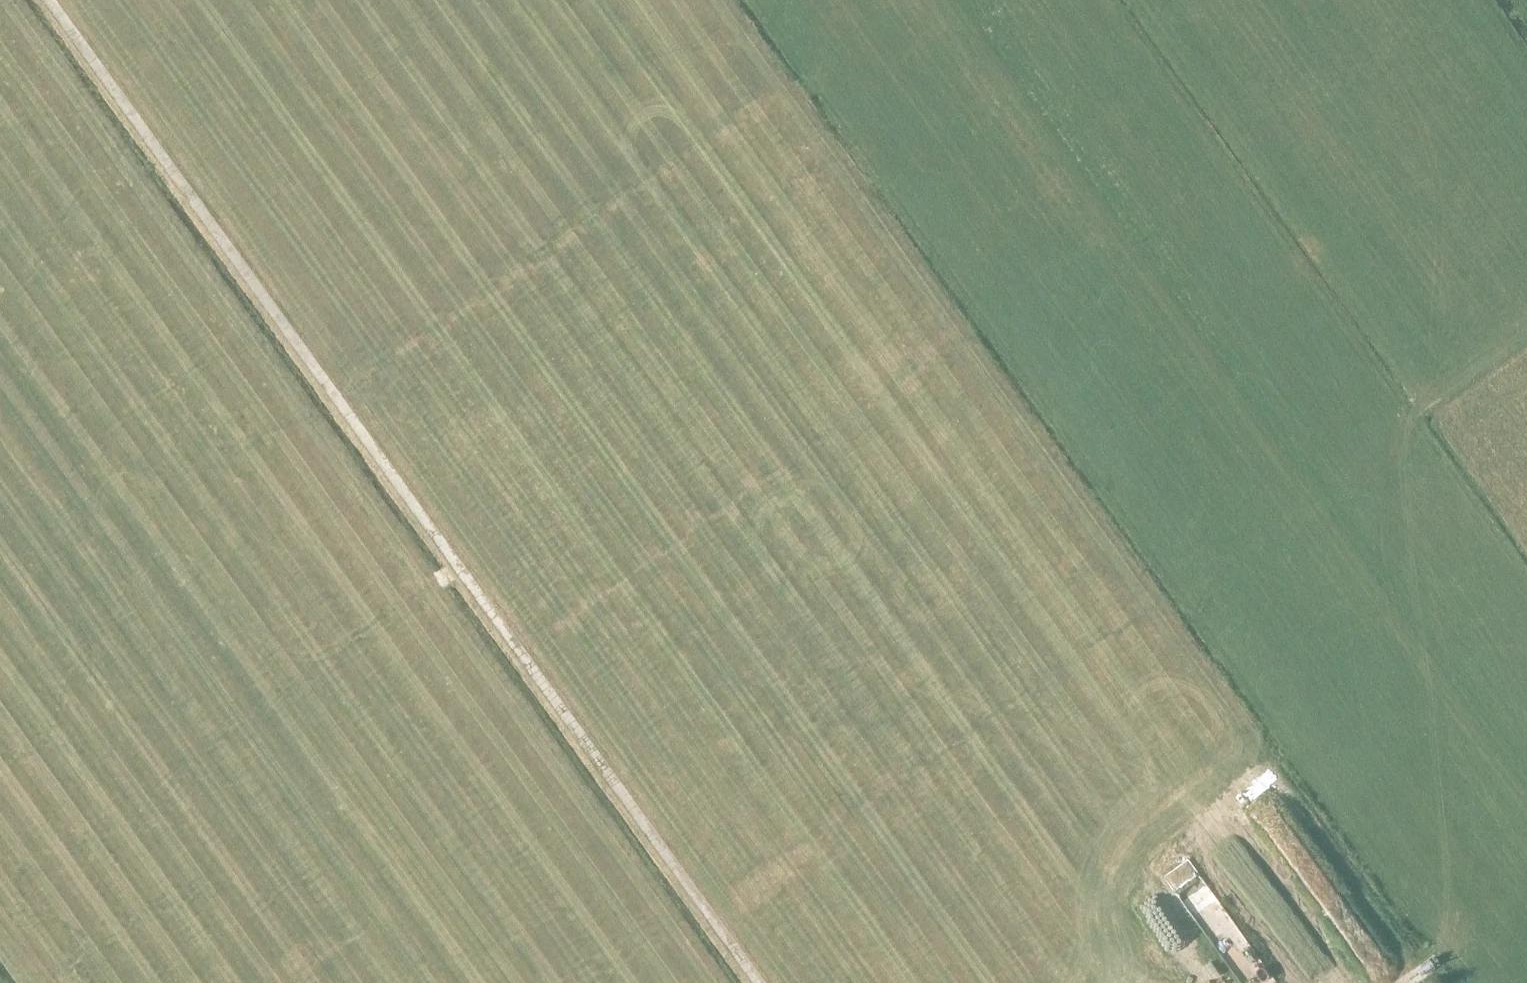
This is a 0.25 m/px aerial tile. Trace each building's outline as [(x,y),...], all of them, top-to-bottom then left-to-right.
[(1217,892),(1190,908),(1235,982),(1271,982),(1217,892)]
